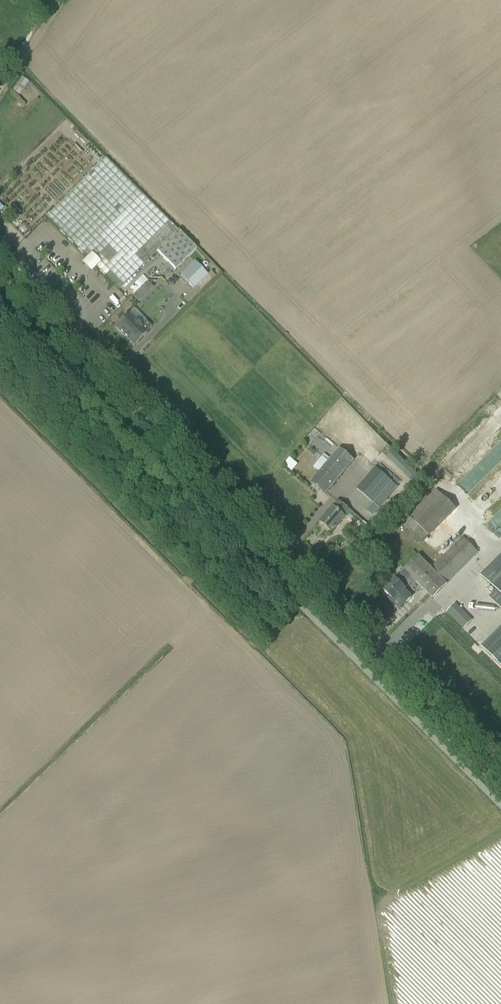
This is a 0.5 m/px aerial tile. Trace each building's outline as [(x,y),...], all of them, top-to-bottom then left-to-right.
[(196,249),(105,158),(45,217),(87,259),(84,262),(92,269),(95,266),(104,276),(109,272),(123,286),(157,252),(175,270),(196,249)] [(220,273),(207,260),(204,264),(216,277),(220,273)] [(207,274),(194,262),(180,276),(193,289),(207,274)] [(132,297),(138,303),(154,287),(148,281),(144,286),(143,285),(132,297)] [(115,327),(134,345),(147,332),(152,327),(146,321),(141,325),(129,313),(115,327)] [(317,475),(311,482),(325,494),(331,487),(354,460),(340,448),(330,459),(328,462),(325,459),(322,456),(313,467),(319,472),(317,475)] [(394,450),(387,457),(416,485),(422,479),(394,450)] [(291,457),(285,464),(293,470),(299,463),(291,457)] [(375,468),(357,489),(373,503),(391,482),(375,468)] [(411,518),(404,526),(421,543),(428,536),(429,537),(456,510),(436,490),(409,516),(411,518)] [(319,521),(332,532),(338,525),(350,511),(338,500),(326,514),(319,521)] [(352,536),(344,544),(349,549),(359,539),(356,537),(355,539),(352,536)] [(447,584),(478,553),(463,537),(431,568),(419,556),(404,570),(405,570),(395,579),(383,590),(389,596),(388,597),(399,609),(412,597),(404,590),(405,589),(402,586),(411,577),(432,598),(439,591),(447,584)] [(480,576),(495,591),(488,598),(500,610),(500,555),(480,576)] [(455,604),(447,612),(463,629),(471,621),(455,604)] [(481,647),(500,666),(500,627),(481,647)]
